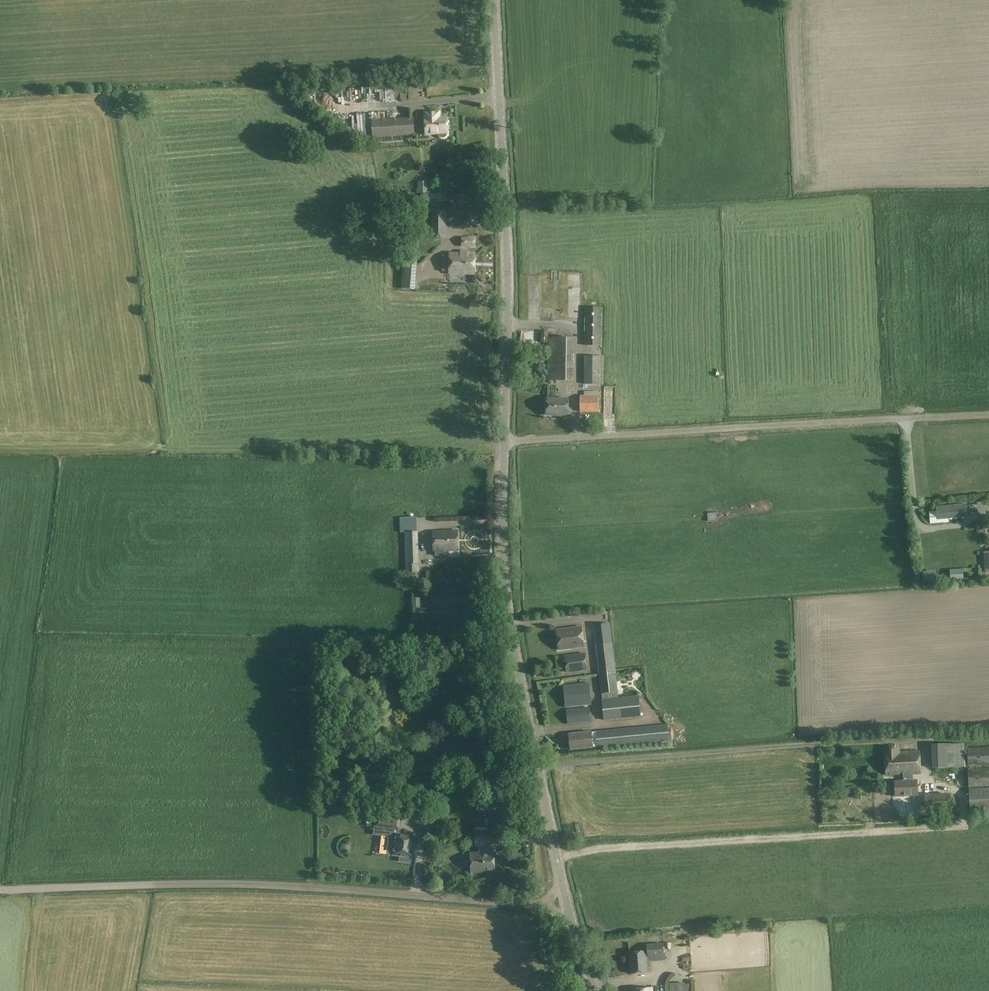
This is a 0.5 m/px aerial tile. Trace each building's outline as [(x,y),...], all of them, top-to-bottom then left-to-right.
[(394,100),(393,92),(375,93),(375,101),(394,100)] [(426,113),(426,119),(425,119),(426,134),(439,133),(439,135),(440,136),(442,137),(444,138),(445,137),(447,136),(447,134),(447,132),(448,132),(447,117),(439,118),(439,112),(426,113)] [(413,118),(373,120),(374,137),(400,135),(415,134),(413,118)] [(417,190),(417,193),(430,193),(430,189),(428,189),(427,183),(419,183),(419,190),(417,190)] [(422,202),(442,202),(442,194),(422,194),(422,202)] [(447,211),(431,212),(432,238),(447,238),(447,211)] [(474,238),(462,238),(462,246),(474,246),(474,238)] [(475,254),(458,253),(451,253),(450,274),(474,275),(475,254)] [(404,259),(402,288),(416,289),(417,260),(404,259)] [(585,307),(584,345),(602,346),(603,308),(585,307)] [(548,337),(548,343),(548,381),(575,381),(575,338),(549,337),(548,337)] [(585,356),(584,384),(601,384),(602,356),(585,356)] [(584,395),(581,395),(581,412),(599,413),(599,392),(584,392),(584,395)] [(548,399),(548,415),(568,415),(568,400),(548,399)] [(936,511),(929,512),(930,523),(949,521),(948,515),(973,513),(972,501),(936,505),(936,511)] [(718,513),(708,513),(709,522),(718,521),(718,513)] [(458,530),(434,531),(435,551),(459,550),(458,530)] [(407,564),(420,564),(419,531),(406,532),(407,564)] [(420,573),(420,564),(407,564),(407,573),(420,573)] [(963,569),(951,570),(951,580),(963,579),(963,569)] [(936,571),(923,572),(924,582),(936,581),(936,571)] [(607,622),(590,623),(591,640),(608,639),(607,622)] [(582,627),(557,630),(559,649),(585,646),(582,627)] [(612,641),(596,643),(602,694),(619,692),(612,641)] [(585,653),(566,656),(568,672),(587,670),(585,653)] [(626,679),(629,673),(623,670),(620,676),(626,679)] [(588,685),(566,687),(568,707),(590,705),(588,685)] [(639,695),(603,700),(602,700),(605,721),(642,717),(639,695)] [(589,708),(567,710),(569,724),(591,722),(589,708)] [(597,731),(597,747),(597,748),(670,741),(668,724),(597,731)] [(593,747),(592,732),(570,734),(571,749),(593,747)] [(965,743),(932,745),(933,768),(965,767),(965,743)] [(968,748),(968,766),(988,765),(988,747),(968,748)] [(914,780),(913,775),(920,774),(919,751),(898,752),(898,749),(885,749),(886,775),(904,775),(904,781),(895,781),(896,796),(918,795),(918,780),(914,780)] [(969,769),(969,788),(988,787),(988,768),(969,769)] [(381,791),(378,783),(372,784),(375,793),(381,791)] [(970,804),(970,813),(988,813),(988,788),(970,788),(970,804)] [(378,816),(376,830),(400,833),(402,816),(393,815),(393,819),(378,816)] [(475,831),(476,847),(479,847),(479,853),(471,853),(472,873),(496,872),(495,852),(495,846),(494,830),(488,831),(488,827),(475,828),(475,831)] [(389,833),(387,854),(399,856),(398,861),(409,862),(409,857),(412,857),(414,836),(389,833)] [(522,863),(523,870),(536,867),(535,860),(522,863)] [(647,950),(648,961),(665,959),(663,944),(648,946),(649,950),(647,950)] [(648,961),(647,950),(628,952),(631,975),(649,973),(648,961)] [(685,984),(685,982),(670,983),(670,990),(685,990),(685,984)]
